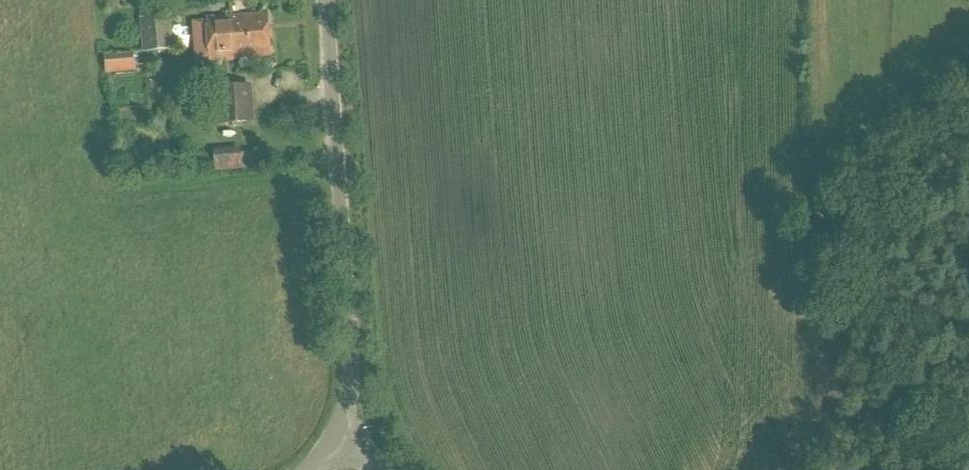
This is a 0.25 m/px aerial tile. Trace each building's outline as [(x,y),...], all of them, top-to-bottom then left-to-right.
[(209,58),(209,60),(271,55),(268,13),(206,18),(206,20),(192,21),(194,59),(209,58)] [(142,20),(145,51),(173,49),(170,17),(142,20)] [(104,53),(106,72),(119,71),(119,69),(134,68),(132,51),(104,53)] [(221,124),(253,122),(250,86),(219,87),(221,124)] [(221,147),(222,164),(244,163),(243,146),(221,147)]
